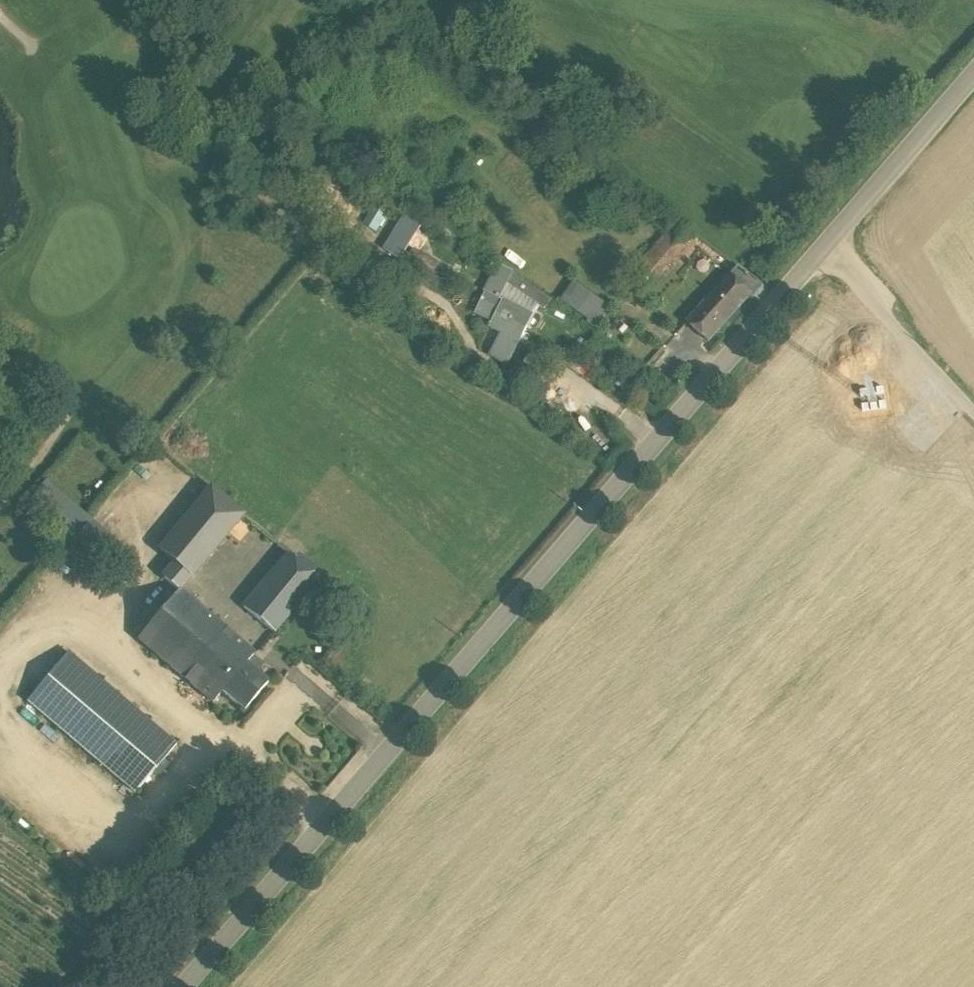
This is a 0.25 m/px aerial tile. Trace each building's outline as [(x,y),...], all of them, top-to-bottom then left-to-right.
[(455,197),(443,189),(436,198),(439,200),(437,203),(446,209),(455,197)] [(672,224),(633,269),(652,285),(691,240),(672,224)] [(434,270),(410,255),(402,268),(426,283),(434,270)] [(549,264),(535,284),(528,279),(523,286),(534,294),(542,300),(562,273),(549,264)] [(734,269),(685,328),(707,345),(752,299),(755,302),(764,291),(734,269)] [(530,321),(496,304),(499,298),(500,299),(505,290),(511,278),(497,271),(473,320),(490,328),(487,334),(500,340),(516,348),(530,321)] [(523,286),(511,278),(505,290),(527,305),(534,294),(523,286)] [(628,313),(592,286),(578,304),(615,332),(628,313)] [(542,300),(534,294),(527,305),(542,315),(549,305),(542,300)] [(516,348),(500,340),(488,364),(504,372),(516,348)] [(207,494),(154,556),(170,569),(186,582),(217,546),(224,538),(239,520),(207,494)] [(239,520),(224,538),(237,548),(252,531),(239,520)] [(252,531),(237,548),(224,538),(217,546),(254,576),(276,550),(252,531)] [(254,576),(230,604),(271,637),(315,582),(276,550),(254,576)] [(170,569),(160,582),(175,596),(186,582),(170,569)] [(175,596),(160,582),(151,593),(167,606),(175,596)] [(151,593),(126,622),(142,635),(167,606),(151,593)] [(246,655),(175,596),(167,606),(142,635),(135,644),(205,703),(246,655)] [(142,635),(126,622),(119,631),(135,644),(142,635)] [(266,689),(244,669),(251,660),(246,655),(205,703),(211,708),(220,697),(243,717),(266,689)] [(175,749),(65,657),(24,706),(134,797),(175,749)]
